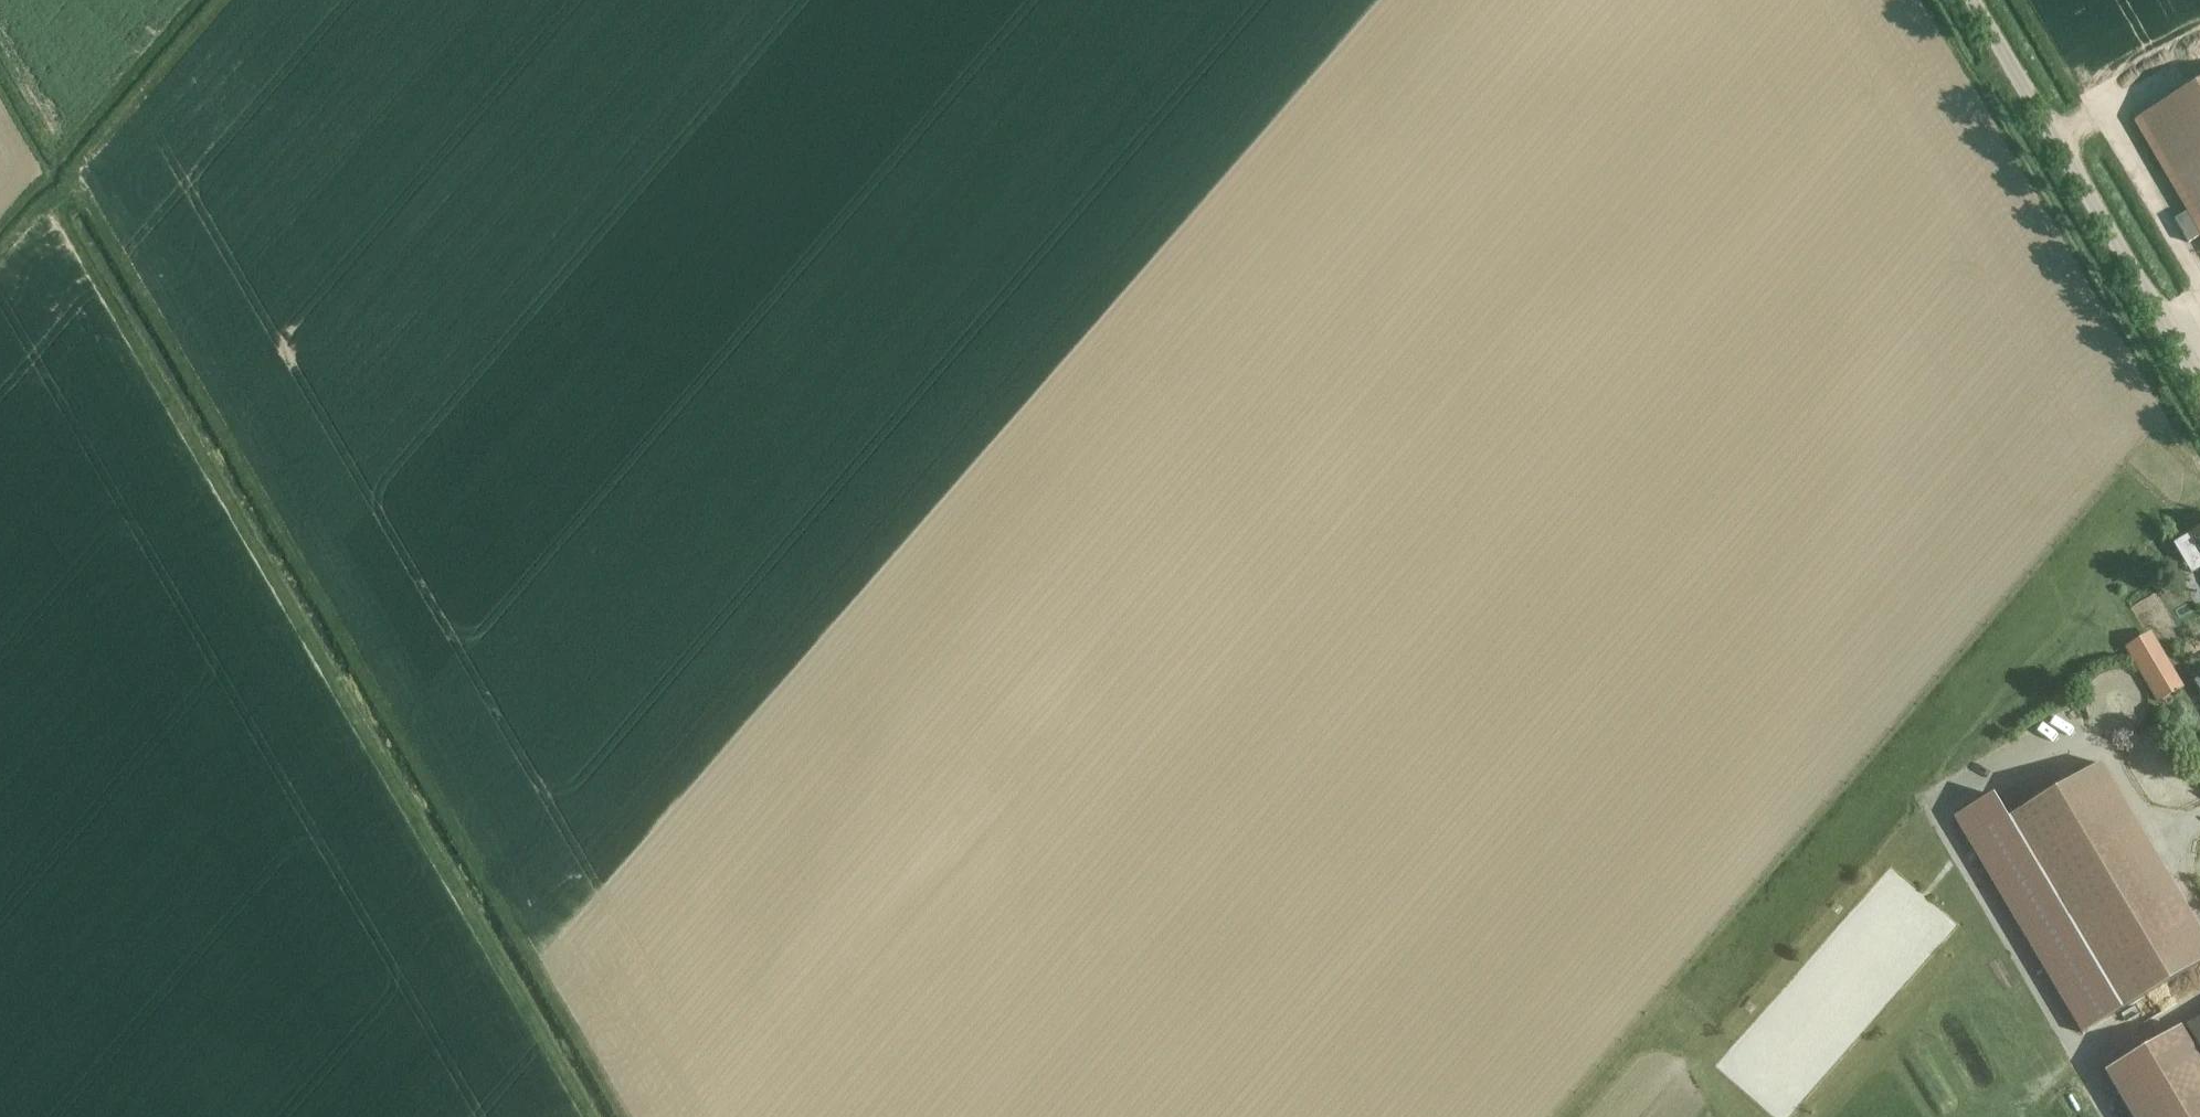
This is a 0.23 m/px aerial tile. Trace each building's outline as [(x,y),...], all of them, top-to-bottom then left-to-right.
[(2132,120),(2199,236),(2199,81),(2132,120)] [(2189,536),(2198,551),(2191,556),(2198,569),(2199,568),(2199,530),(2189,536)] [(2190,700),(2196,710),(2199,708),(2199,694),(2190,700)] [(2199,964),(2199,935),(2099,764),(2005,820),(1991,796),(1953,818),(2082,1034),(2199,964)] [(2185,1027),(2199,1052),(2199,1019),(2185,1027)] [(2130,1116),(2199,1116),(2199,1063),(2179,1028),(2103,1073),(2130,1116)]
